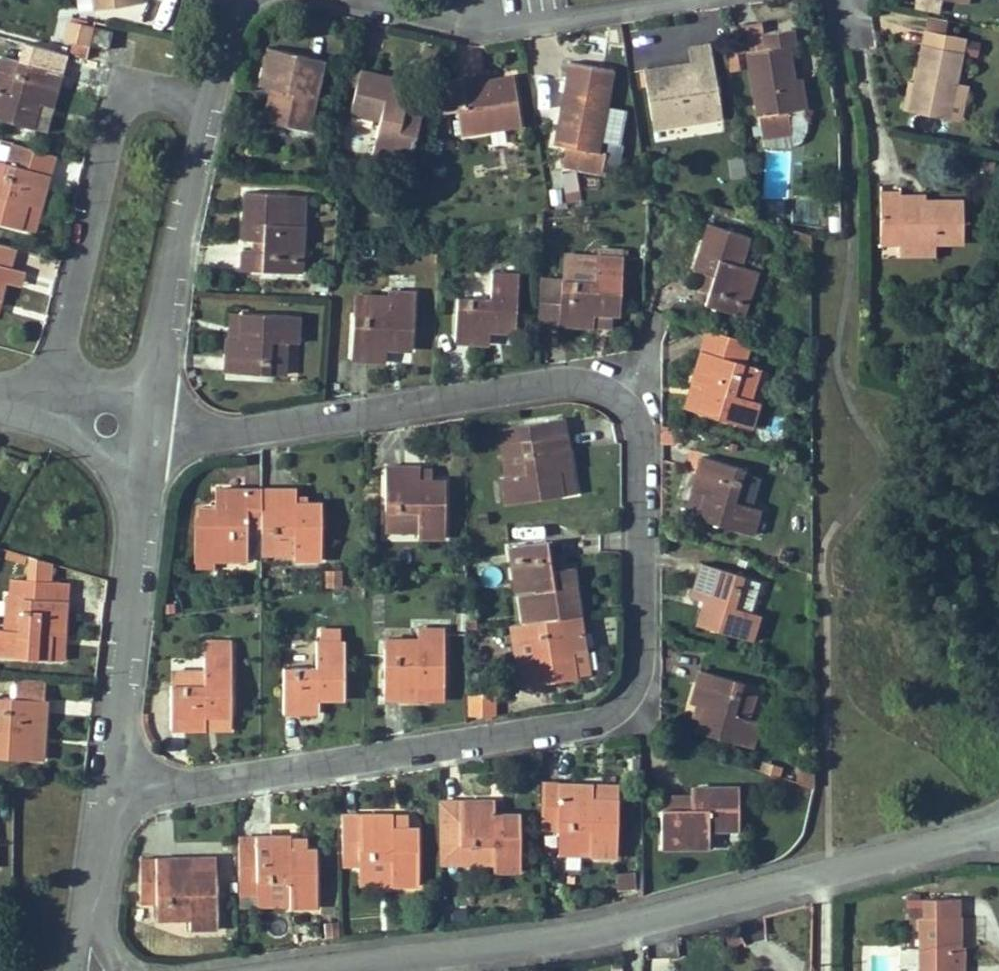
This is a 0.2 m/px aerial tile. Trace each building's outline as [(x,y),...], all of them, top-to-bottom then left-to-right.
[(944,35),(946,21),(929,17),(926,31),(944,35)] [(89,45),(93,27),(68,21),(64,38),(89,45)] [(766,48),(762,24),(733,29),(737,53),(766,48)] [(108,49),(113,32),(94,27),(90,45),(108,49)] [(798,110),(793,79),(788,46),(794,45),(791,28),(764,33),(766,49),(747,52),(761,137),(762,137),(791,133),(788,111),(798,110)] [(955,85),(965,39),(944,35),(926,31),(925,31),(915,83),(909,108),(909,109),(949,117),(949,116),(955,85)] [(976,56),(979,43),(965,40),(963,53),(976,56)] [(720,101),(711,45),(689,49),(691,63),(692,72),(679,74),(678,65),(644,71),(652,120),(668,117),(669,125),(708,119),(720,101)] [(309,131),(324,60),(268,47),(259,85),(271,88),(281,90),(278,104),(268,102),(264,120),(309,131)] [(739,65),(737,54),(728,56),(730,67),(739,65)] [(62,74),(2,57),(0,65),(0,118),(33,128),(37,116),(40,103),(53,107),(62,74)] [(606,108),(613,70),(569,62),(554,144),(566,146),(581,149),(577,169),(602,173),(606,153),(598,152),(601,139),(606,108)] [(692,72),(691,63),(678,65),(679,74),(692,72)] [(356,87),(360,70),(354,69),(350,85),(356,87)] [(406,103),(398,101),(402,81),(403,80),(360,70),(356,87),(350,113),(380,120),(373,151),(411,160),(424,107),(406,103)] [(521,117),(514,75),(487,79),(463,83),(462,78),(445,80),(437,114),(458,111),(461,135),(489,131),(488,122),(521,117)] [(487,79),(486,75),(462,78),(463,83),(487,79)] [(804,109),(799,78),(793,79),(798,110),(804,109)] [(406,103),(411,83),(402,81),(398,101),(406,103)] [(909,108),(915,83),(909,81),(904,107),(909,108)] [(960,119),(967,87),(955,85),(949,116),(960,119)] [(278,104),(281,90),(271,88),(268,102),(278,104)] [(722,116),(720,101),(708,119),(722,116)] [(49,120),(53,107),(40,103),(37,116),(49,120)] [(619,143),(625,111),(606,108),(601,139),(619,143)] [(806,125),(804,109),(798,110),(788,111),(791,133),(762,137),(763,146),(789,147),(801,142),(806,130),(806,125)] [(522,126),(521,117),(488,122),(489,131),(522,126)] [(669,125),(668,117),(652,120),(653,128),(669,125)] [(440,154),(443,141),(433,138),(429,152),(440,154)] [(618,168),(622,145),(608,143),(604,166),(618,168)] [(28,205),(41,208),(55,155),(13,144),(8,163),(0,191),(0,223),(21,229),(28,205)] [(577,169),(581,149),(566,146),(563,166),(577,169)] [(993,175),(996,161),(987,160),(984,173),(993,175)] [(579,190),(576,171),(562,173),(565,192),(579,190)] [(562,202),(560,189),(549,191),(552,204),(562,202)] [(581,200),(579,190),(565,192),(566,202),(581,200)] [(301,272),(304,224),(303,224),(286,223),(287,194),(287,193),(245,191),(243,239),(255,240),(264,240),(263,251),(254,251),(242,250),(241,269),(301,272)] [(963,243),(963,200),(925,201),(900,201),(900,196),(900,192),(880,193),(881,244),(901,243),(934,243),(963,243)] [(303,224),(305,195),(287,194),(286,223),(303,224)] [(34,232),(41,208),(28,205),(21,229),(34,232)] [(740,265),(749,236),(708,223),(694,269),(714,276),(709,290),(705,304),(743,316),(757,270),(740,265)] [(263,251),(264,240),(255,240),(254,251),(263,251)] [(934,254),(934,243),(901,243),(901,255),(934,254)] [(15,248),(0,244),(0,298),(5,282),(9,266),(15,248)] [(623,257),(623,250),(599,248),(598,256),(623,257)] [(620,314),(623,257),(598,256),(596,256),(596,258),(595,282),(564,280),(541,279),(538,323),(594,326),(594,325),(594,313),(610,314),(620,314)] [(595,282),(596,258),(565,256),(564,280),(595,282)] [(20,286),(24,271),(9,266),(5,282),(20,286)] [(515,332),(519,275),(492,273),(490,299),(457,297),(455,342),(489,344),(490,330),(515,332)] [(709,290),(714,276),(705,273),(701,288),(709,290)] [(327,292),(328,279),(311,278),(310,291),(327,292)] [(412,349),(415,293),(388,291),(388,297),(386,318),(355,316),(353,316),(351,359),(386,361),(387,348),(412,349)] [(386,318),(388,297),(357,295),(355,316),(386,318)] [(269,373),(271,341),(297,343),(299,316),(242,312),(240,338),(229,337),(227,337),(225,372),(269,374),(269,373)] [(240,338),(242,312),(230,312),(229,337),(240,338)] [(609,326),(610,314),(594,313),(594,325),(609,326)] [(742,338),(745,329),(732,325),(729,334),(742,338)] [(733,394),(743,363),(750,342),(708,329),(691,383),(692,383),(704,387),(698,407),(696,411),(751,428),(759,402),(750,400),(733,394)] [(285,374),(286,342),(271,341),(269,373),(285,374)] [(750,400),(760,369),(743,363),(733,394),(750,400)] [(202,385),(195,369),(186,373),(188,380),(193,389),(202,385)] [(698,407),(704,387),(692,383),(686,403),(698,407)] [(571,468),(566,434),(563,418),(510,426),(512,443),(523,442),(527,472),(506,476),(501,477),(506,504),(562,495),(562,494),(558,470),(571,468)] [(527,472),(523,442),(512,443),(510,426),(498,428),(506,476),(527,472)] [(735,451),(737,445),(729,442),(727,449),(735,451)] [(760,508),(734,500),(744,469),(702,456),(692,489),(693,489),(705,493),(697,517),(752,534),(760,508)] [(445,537),(445,480),(431,480),(420,480),(420,468),(420,467),(385,466),(385,510),(388,510),(418,510),(418,537),(445,537)] [(431,480),(431,468),(420,468),(420,480),(431,480)] [(575,492),(571,468),(558,470),(562,494),(575,492)] [(248,555),(248,525),(261,525),(262,489),(215,488),(215,508),(215,518),(199,517),(196,517),(196,560),(248,560),(248,555)] [(321,554),(322,502),(306,502),(296,502),(296,496),(296,489),(262,489),(261,525),(261,533),(264,532),(295,533),(294,554),(321,554)] [(697,517),(705,493),(693,489),(685,514),(697,517)] [(215,518),(215,508),(199,508),(199,517),(215,518)] [(418,532),(418,510),(388,510),(387,532),(418,532)] [(488,524),(487,513),(476,515),(478,525),(488,524)] [(261,533),(261,525),(248,525),(248,555),(261,555),(261,533)] [(294,554),(295,533),(264,532),(264,554),(294,554)] [(580,615),(573,567),(560,569),(552,571),(551,562),(548,541),(509,547),(516,594),(519,594),(534,592),(539,622),(580,615)] [(789,563),(793,553),(783,549),(779,560),(789,563)] [(463,570),(463,559),(453,559),(453,570),(463,570)] [(560,569),(559,561),(551,562),(552,571),(560,569)] [(734,607),(743,577),(743,576),(701,563),(691,596),(704,600),(697,624),(752,641),(760,615),(751,612),(734,607)] [(342,586),(341,571),(326,571),(326,587),(342,586)] [(751,612),(760,582),(743,577),(734,607),(751,612)] [(66,600),(59,600),(60,581),(18,578),(17,596),(16,598),(23,598),(20,630),(4,629),(0,629),(0,656),(49,659),(50,634),(64,635),(66,600)] [(66,600),(68,582),(60,581),(59,600),(66,600)] [(539,622),(534,592),(519,594),(523,624),(539,622)] [(20,630),(23,598),(16,598),(17,596),(11,596),(6,596),(4,629),(20,630)] [(175,612),(174,603),(163,604),(164,613),(175,612)] [(466,630),(466,613),(458,613),(457,630),(466,630)] [(477,629),(477,614),(468,614),(468,629),(477,629)] [(586,650),(580,615),(539,622),(510,626),(519,685),(576,677),(575,672),(572,652),(585,650),(586,650)] [(343,699),(344,619),(317,618),(317,669),(284,668),(283,712),(318,712),(318,699),(343,699)] [(444,686),(445,629),(417,628),(417,639),(417,655),(384,655),(384,699),(418,699),(419,685),(444,686)] [(62,660),(64,635),(50,634),(49,659),(62,660)] [(417,655),(417,639),(385,639),(385,655),(417,655)] [(231,716),(231,642),(204,642),(204,671),(204,685),(172,685),(171,685),(171,729),(206,729),(206,716),(230,716),(231,716)] [(588,670),(585,650),(572,652),(575,672),(588,670)] [(748,718),(733,714),(742,682),(700,670),(691,703),(696,705),(704,707),(701,718),(697,731),(751,747),(759,721),(748,718)] [(204,685),(204,671),(172,671),(172,685),(204,685)] [(47,700),(44,700),(46,681),(15,679),(14,698),(3,697),(1,730),(0,730),(0,757),(30,759),(31,733),(45,734),(47,700)] [(444,699),(444,686),(419,685),(418,699),(444,699)] [(748,718),(754,697),(739,692),(733,714),(748,718)] [(494,713),(494,693),(470,693),(470,713),(494,713)] [(701,718),(704,707),(696,705),(693,716),(701,718)] [(230,729),(230,716),(206,716),(206,729),(230,729)] [(155,740),(150,731),(148,721),(142,722),(145,733),(150,743),(155,740)] [(43,759),(45,734),(31,733),(30,759),(43,759)] [(640,770),(639,757),(630,758),(630,770),(640,770)] [(777,777),(780,769),(764,764),(761,772),(777,777)] [(617,856),(618,799),(593,799),(593,785),(542,784),(541,827),(559,828),(566,828),(566,834),(559,833),(559,854),(590,854),(590,856),(617,856)] [(618,799),(619,786),(593,785),(593,799),(618,799)] [(787,796),(790,789),(781,785),(779,793),(787,796)] [(739,829),(739,787),(691,788),(691,799),(691,808),(661,809),(661,847),(709,847),(709,829),(739,829)] [(691,808),(691,799),(661,800),(661,809),(691,808)] [(521,871),(520,813),(494,814),(494,800),(439,801),(440,863),(493,861),(493,871),(521,871)] [(419,885),(418,827),(407,828),(393,828),(393,815),(393,814),(342,815),(342,865),(360,865),(360,858),(392,858),(392,884),(392,885),(419,885)] [(407,828),(407,815),(393,815),(393,828),(407,828)] [(317,906),(316,849),(306,849),(291,850),(290,838),(290,836),(238,837),(239,894),(259,893),(260,906),(290,906),(290,907),(317,906)] [(306,849),(306,838),(290,838),(291,850),(306,849)] [(217,928),(216,871),(191,871),(191,858),(140,858),(140,902),(156,902),(190,902),(190,918),(190,928),(217,928)] [(216,871),(216,858),(191,858),(191,871),(216,871)] [(392,884),(392,858),(360,858),(361,884),(392,884)] [(635,887),(634,873),(616,875),(618,889),(635,887)] [(260,906),(259,893),(239,894),(239,907),(260,907),(260,906)] [(921,909),(918,894),(903,896),(906,911),(921,909)] [(958,918),(958,917),(957,917),(957,898),(925,899),(926,917),(910,918),(910,930),(920,930),(920,948),(920,968),(920,970),(952,970),(952,948),(959,948),(958,918)] [(190,918),(190,902),(156,902),(157,919),(190,918)] [(438,921),(437,907),(424,908),(424,922),(438,921)] [(339,937),(338,923),(325,924),(326,938),(339,937)] [(744,942),(737,930),(729,933),(726,937),(729,948),(744,942)] [(920,968),(920,948),(900,948),(900,968),(920,968)] [(965,948),(959,948),(952,948),(952,970),(965,970),(965,948)] [(621,961),(612,962),(612,970),(622,970),(621,961)]
